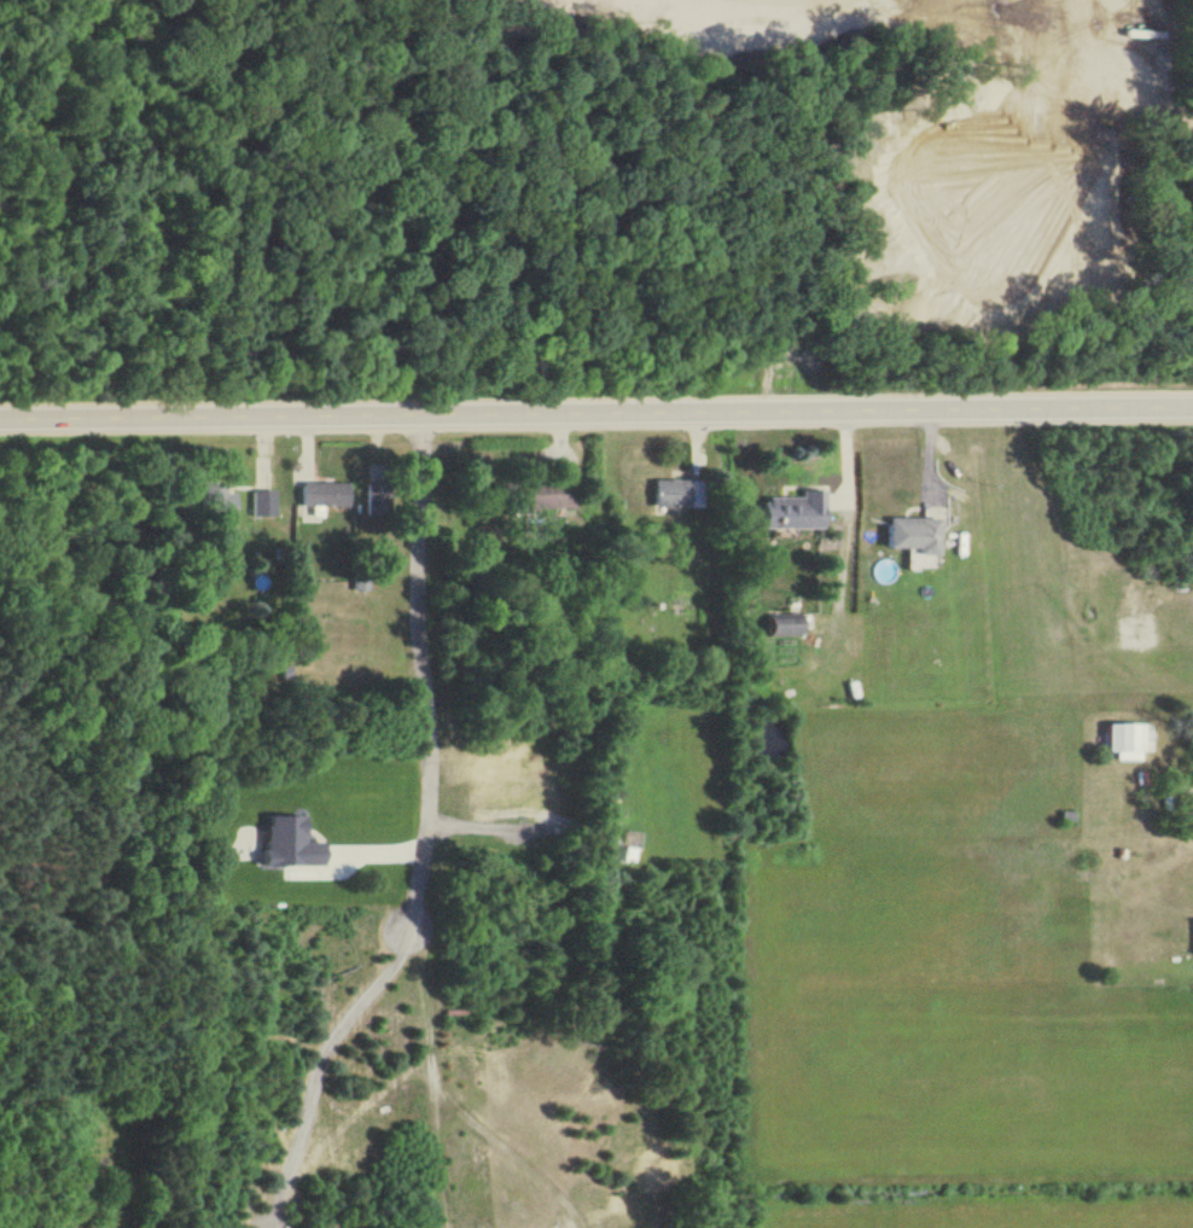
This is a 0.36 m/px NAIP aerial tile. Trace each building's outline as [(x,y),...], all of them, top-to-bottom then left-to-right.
[(647,507),(691,508),(691,481),(648,480),(647,507)] [(342,483),(297,482),(296,506),(342,507),(342,483)] [(566,507),(566,482),(499,483),(500,509),(566,507)] [(221,486),(199,485),(199,503),(206,503),(206,518),(230,519),(231,494),(221,493),(221,486)] [(816,528),(815,490),(794,490),(794,498),(753,498),(754,528),(816,528)] [(271,491),(249,491),(250,516),(272,516),(271,491)] [(933,518),(881,517),(881,548),(910,548),(910,556),(932,556),(933,518)] [(763,615),(764,637),(797,636),(796,614),(763,615)] [(1101,750),(1114,751),(1114,759),(1138,760),(1138,750),(1148,750),(1149,724),(1102,723),(1101,750)] [(300,816),(260,817),(261,867),(318,866),(318,842),(300,842),(300,816)]
